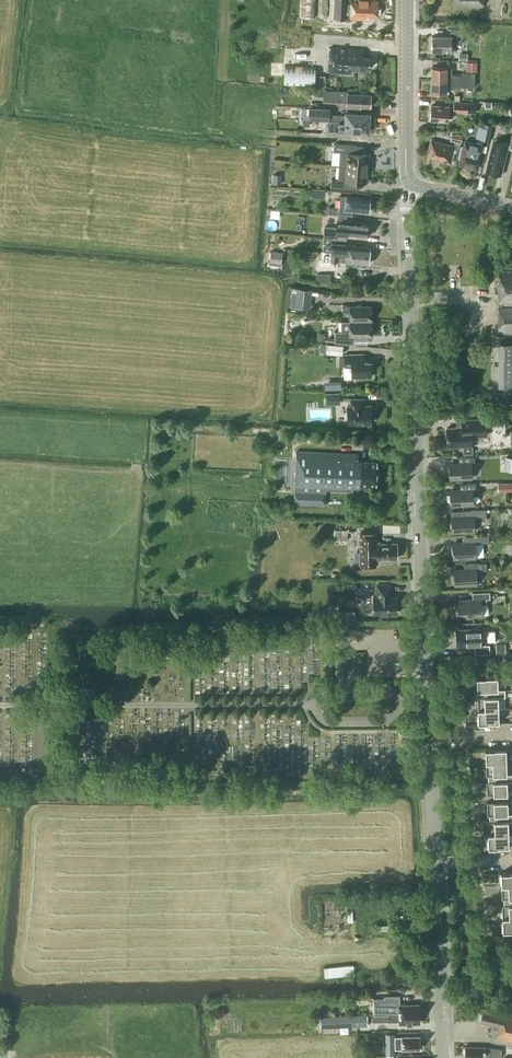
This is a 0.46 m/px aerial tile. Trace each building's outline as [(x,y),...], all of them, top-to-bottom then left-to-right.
[(301,16),(316,16),(317,0),(302,0),(301,16)] [(347,0),(318,0),(318,16),(346,16),(347,0)] [(350,18),(365,19),(365,16),(378,17),(378,1),(360,0),(351,0),(350,18)] [(432,36),(432,50),(452,50),(452,43),(462,43),(462,28),(451,28),(450,36),(432,36)] [(330,48),(329,72),(352,73),(352,69),(367,71),(367,67),(371,67),(372,56),(363,56),(363,49),(330,48)] [(315,66),(285,65),(284,85),(314,86),(315,66)] [(432,66),(432,78),(475,79),(475,72),(463,72),(463,74),(453,74),(453,67),(432,66)] [(475,81),(475,79),(432,78),(432,93),(447,93),(447,86),(475,87),(475,81)] [(330,90),(330,100),(346,101),(346,106),(360,106),(360,105),(371,106),(371,94),(347,93),(347,91),(330,90)] [(455,111),(468,112),(476,112),(477,103),(455,102),(454,106),(431,105),(430,120),(442,121),(441,121),(449,122),(450,116),(454,117),(455,111)] [(329,119),(329,120),(369,123),(369,113),(346,112),(345,114),(329,113),(329,107),(310,106),(309,118),(329,119)] [(368,131),(369,123),(329,120),(328,128),(328,129),(368,131)] [(493,124),(484,122),(481,137),(490,139),(493,124)] [(453,132),(450,145),(432,141),(430,148),(432,148),(431,154),(441,157),(441,159),(450,162),(451,157),(458,159),(464,135),(453,132)] [(501,174),(505,157),(508,142),(494,139),(491,154),(487,171),(501,174)] [(464,148),(460,164),(477,168),(481,152),(480,152),(482,146),(465,142),(464,148)] [(333,151),(341,151),(340,164),(346,164),(346,166),(368,168),(369,153),(362,153),(363,145),(334,143),(333,151)] [(367,182),(368,168),(346,166),(346,164),(340,164),(339,173),(339,180),(331,179),(331,187),(360,189),(360,181),(367,182)] [(346,195),(346,196),(341,196),(340,207),(329,206),(327,208),(326,213),(352,215),(353,210),(369,211),(370,197),(346,195)] [(356,235),(359,236),(360,235),(369,235),(369,234),(370,233),(371,230),(370,229),(370,223),(362,222),(363,221),(347,219),(347,221),(338,220),(337,228),(324,226),(324,237),(346,239),(346,233),(354,234),(356,235)] [(332,243),(331,252),(369,255),(370,246),(353,245),(353,244),(347,243),(347,244),(332,243)] [(282,263),(283,251),(272,250),(270,262),(282,263)] [(369,263),(369,255),(331,252),(324,252),(324,259),(331,259),(331,260),(346,261),(346,262),(354,263),(354,262),(369,263)] [(499,331),(499,334),(511,334),(511,271),(499,271),(499,331)] [(330,281),(330,274),(317,273),(316,281),(330,281)] [(312,289),(292,287),(291,306),(311,308),(312,289)] [(350,311),(350,321),(372,321),(372,305),(343,305),(343,311),(350,311)] [(371,336),(372,321),(350,321),(342,321),(342,331),(335,331),(335,342),(354,343),(354,336),(371,336)] [(343,354),(344,344),(322,342),(321,351),(327,352),(327,353),(343,354)] [(498,342),(498,386),(511,386),(511,342),(498,342)] [(346,352),(346,357),(340,357),(340,364),(346,364),(352,364),(353,374),(372,374),(371,359),(366,359),(365,352),(346,352)] [(327,379),(327,387),(336,387),(336,379),(327,379)] [(340,392),(327,393),(327,404),(340,404),(340,392)] [(351,399),(351,405),(348,405),(348,423),(371,422),(371,420),(374,420),(373,412),(371,412),(371,405),(364,405),(364,398),(351,399)] [(450,445),(463,445),(464,453),(472,453),(472,435),(487,435),(486,418),(462,419),(463,427),(447,427),(447,437),(449,437),(450,445)] [(358,454),(351,454),(337,453),(297,451),(295,504),(325,505),(325,489),(353,491),(353,488),(360,488),(360,485),(376,485),(377,460),(358,460),(358,454)] [(472,476),(472,463),(475,463),(475,456),(459,457),(460,463),(449,464),(449,477),(472,476)] [(511,490),(511,482),(498,482),(498,491),(511,490)] [(450,491),(451,504),(474,503),(473,489),(450,491)] [(451,517),(452,530),(475,529),(475,521),(486,520),(486,509),(465,510),(465,516),(451,517)] [(347,539),(347,530),(334,530),(334,539),(347,539)] [(361,565),(376,565),(376,558),(380,558),(381,559),(386,559),(387,558),(397,558),(397,543),(376,543),(375,532),(360,533),(361,565)] [(478,536),(466,536),(467,543),(452,544),(453,557),(476,556),(476,543),(478,543),(478,536)] [(454,570),(454,584),(478,582),(477,570),(480,570),(480,569),(479,562),(468,563),(468,569),(454,570)] [(391,594),(391,584),(377,584),(377,596),(373,596),(373,612),(398,612),(398,596),(390,596),(390,594),(391,594)] [(481,599),(490,598),(490,591),(472,592),(473,599),(455,600),(456,616),(482,615),(481,599)] [(475,654),(490,653),(490,644),(482,645),(481,628),(456,629),(457,646),(474,645),(475,654)] [(348,672),(347,652),(337,653),(338,673),(348,672)] [(498,676),(477,677),(477,690),(479,690),(479,693),(505,692),(505,689),(498,689),(498,676)] [(505,692),(479,693),(479,696),(478,696),(478,708),(499,707),(498,696),(506,696),(505,692)] [(499,707),(478,708),(478,722),(499,722),(499,707)] [(486,763),(507,763),(506,748),(485,749),(486,763)] [(171,763),(185,763),(185,754),(171,754),(171,763)] [(486,763),(486,775),(488,775),(488,778),(511,777),(511,774),(507,774),(507,763),(486,763)] [(488,778),(488,781),(486,781),(487,794),(508,794),(507,781),(511,781),(511,777),(488,778)] [(511,817),(511,813),(508,813),(508,801),(487,801),(487,815),(489,815),(489,818),(511,817)] [(489,818),(489,821),(487,821),(488,832),(509,832),(508,821),(511,821),(511,817),(489,818)] [(509,846),(509,832),(488,832),(488,847),(509,846)] [(501,887),(511,886),(511,872),(501,872),(501,887)] [(501,887),(502,898),(503,898),(504,901),(511,901),(511,886),(501,887)] [(504,901),(504,904),(502,904),(502,916),(511,916),(511,901),(504,901)] [(502,916),(503,930),(511,930),(511,916),(502,916)] [(325,976),(355,973),(354,964),(324,967),(325,976)] [(388,1013),(419,1012),(419,1003),(406,1003),(405,1002),(402,1002),(400,1003),(399,1003),(399,1001),(398,996),(399,996),(399,995),(385,995),(385,997),(374,997),(374,1013),(388,1013)] [(504,1039),(511,1041),(511,1012),(484,1006),(482,1012),(479,1012),(478,1019),(480,1020),(480,1021),(493,1025),(492,1027),(499,1029),(496,1038),(504,1039)] [(419,1022),(419,1012),(388,1013),(374,1013),(373,1013),(373,1019),(388,1019),(388,1020),(399,1020),(399,1023),(400,1023),(401,1024),(405,1024),(406,1022),(419,1022)] [(321,1027),(368,1025),(368,1014),(321,1015),(321,1027)] [(420,1049),(420,1035),(403,1035),(403,1037),(396,1037),(396,1048),(403,1048),(403,1049),(420,1049)] [(502,1048),(491,1047),(491,1046),(486,1046),(465,1046),(465,1057),(481,1057),(491,1057),(491,1056),(501,1057),(502,1048)]
